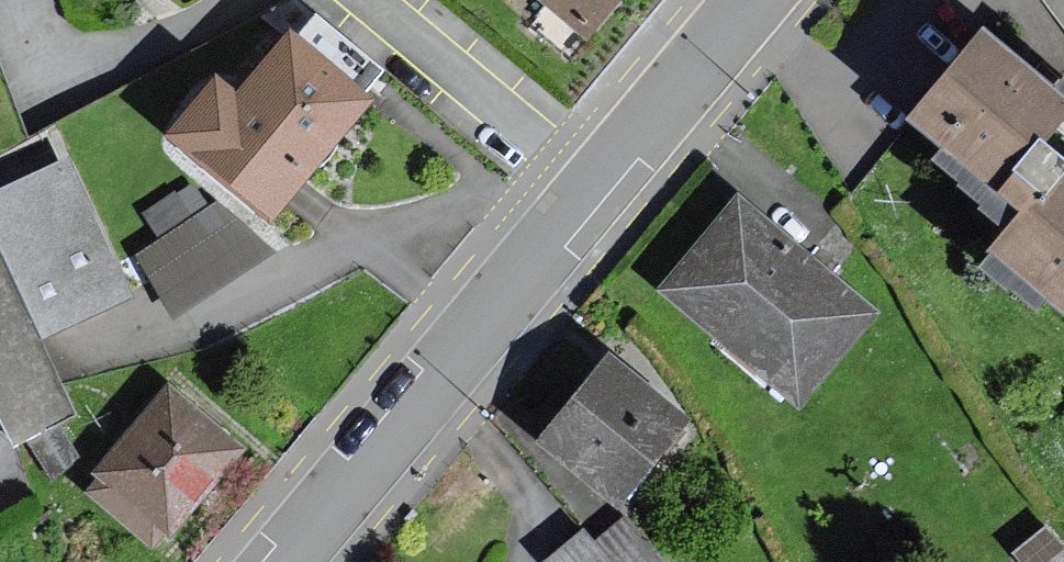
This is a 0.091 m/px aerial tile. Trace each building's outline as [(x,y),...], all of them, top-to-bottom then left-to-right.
[(581,44),(618,0),(529,0),(581,44)] [(998,28),(921,117),(1033,212),(1000,250),(1063,304),(1063,142),(1062,140),(1063,138),(1063,85),(998,28)] [(338,75),(292,38),(242,99),(218,79),(172,135),(274,217),(370,100),(338,75)] [(68,162),(0,193),(0,240),(43,334),(129,294),(111,256),(68,162)] [(882,300),(746,186),(662,284),(798,399),(882,300)] [(140,256),(176,311),(268,253),(217,211),(140,256)] [(695,412),(617,343),(545,424),(623,493),(695,412)] [(205,491),(241,448),(167,385),(92,473),(103,483),(95,492),(152,540),(165,525),(171,530),(205,491)] [(568,561),(650,561),(665,551),(631,505),(597,529),(589,517),(554,543),(568,561)] [(1062,558),(1037,528),(1003,556),(1008,561),(1057,561),(1062,558)]
